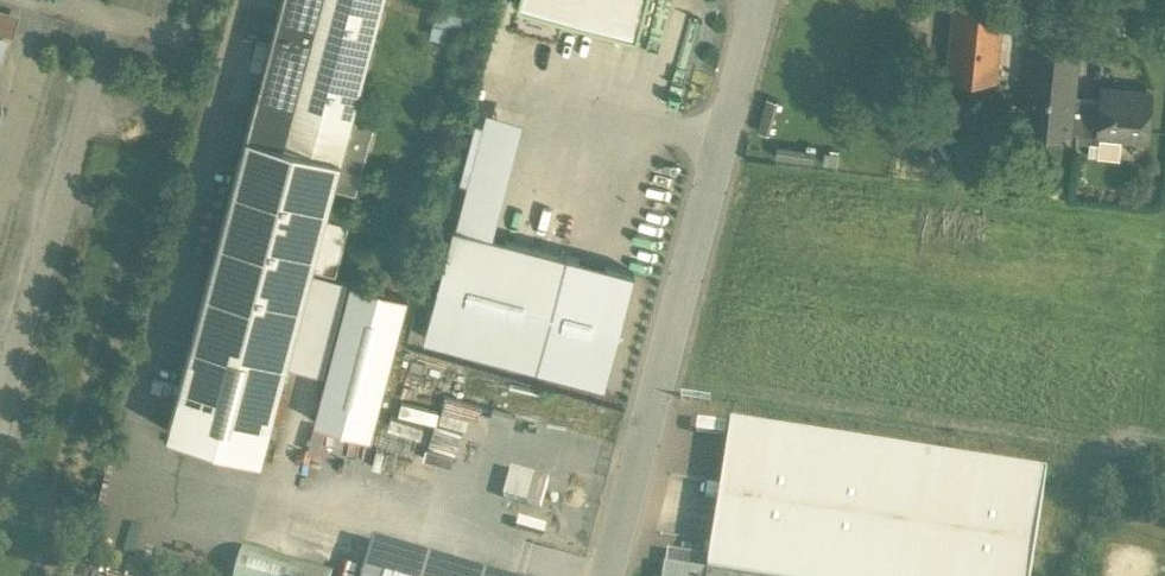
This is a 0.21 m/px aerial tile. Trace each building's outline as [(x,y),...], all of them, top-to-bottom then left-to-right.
[(253,107),(173,409),(167,432),(260,456),(285,363),(309,271),(310,268),(324,217),(332,187),(353,109),(381,0),(281,0),(253,107)] [(516,5),(637,36),(646,0),(518,0),(516,5)] [(1001,7),(954,2),(946,73),(994,78),(1001,7)] [(20,9),(0,6),(0,31),(16,33),(20,9)] [(462,16),(437,10),(430,37),(455,43),(462,16)] [(1076,50),(1029,46),(1021,126),(1068,131),(1071,97),(1076,50)] [(1149,92),(1101,87),(1100,100),(1097,132),(1098,132),(1117,134),(1120,138),(1137,140),(1142,136),(1145,136),(1149,92)] [(1100,100),(1071,97),(1068,131),(1075,132),(1074,140),(1097,143),(1098,132),(1097,132),(1100,100)] [(523,118),(485,108),(455,224),(492,234),(523,118)] [(376,115),(353,109),(332,187),(355,193),(376,115)] [(348,224),(324,217),(310,268),(335,274),(348,224)] [(634,273),(453,225),(423,338),(604,386),(634,273)] [(347,281),(309,271),(285,363),(323,373),(347,281)] [(369,437),(407,295),(351,280),(313,422),(369,437)] [(730,425),(709,557),(707,572),(732,575),(1029,575),(1045,474),(730,425)] [(334,565),(245,540),(234,575),(330,575),(334,565)] [(373,541),(363,575),(493,575),(373,541)] [(709,557),(667,551),(665,565),(707,572),(709,557)] [(664,565),(662,575),(706,575),(707,572),(665,565),(664,565)]
